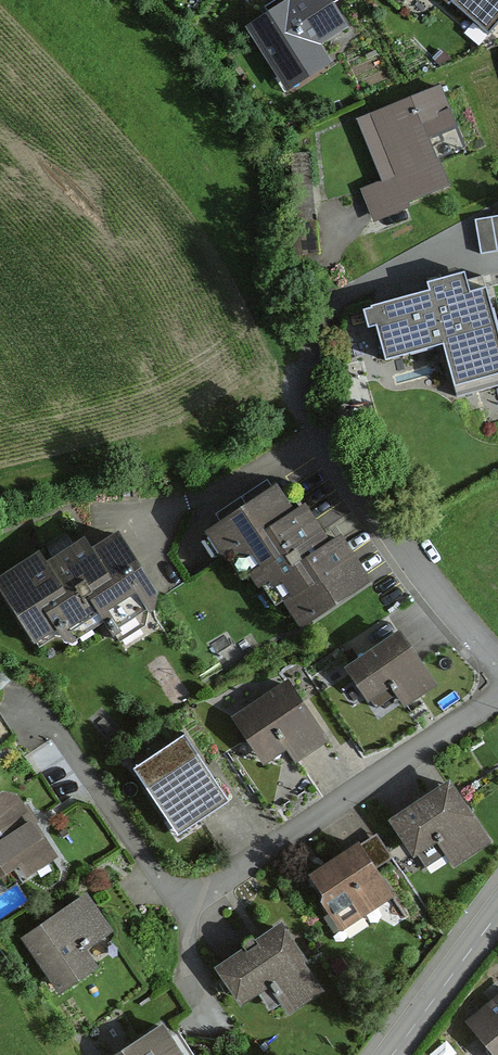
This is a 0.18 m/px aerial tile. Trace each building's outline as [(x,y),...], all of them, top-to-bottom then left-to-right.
[(245,31),(285,90),(324,64),(316,52),(344,32),(322,0),(290,0),(245,31)] [(452,4),(488,36),(497,24),(497,0),(456,0),(452,4)] [(429,88),(365,116),(381,153),(358,163),(378,211),(434,187),(417,147),(449,133),(429,88)] [(475,219),(480,253),(497,251),(497,216),(475,219)] [(430,296),(444,349),(456,395),(497,384),(497,336),(483,278),(465,283),(464,278),(428,287),(430,296)] [(386,364),(444,349),(430,296),(371,311),(372,314),(365,316),(369,331),(376,329),(386,364)] [(277,488),(205,529),(229,571),(246,562),(258,584),(269,577),(298,627),(369,586),(341,538),(326,546),(305,509),(293,516),(277,488)] [(0,579),(0,580),(41,641),(92,607),(102,622),(151,589),(116,538),(95,552),(85,537),(52,560),(44,549),(0,579)] [(394,633),(340,670),(362,702),(384,687),(398,709),(430,687),(394,633)] [(288,684),(231,721),(263,769),(287,753),(296,766),(328,745),(288,684)] [(184,741),(134,773),(179,842),(229,809),(184,741)] [(438,781),(379,823),(409,864),(433,846),(452,872),(486,848),(438,781)] [(41,852),(0,791),(0,880),(41,852)] [(360,842),(308,876),(343,930),(395,896),(360,842)] [(79,896),(15,941),(50,992),(82,970),(73,957),(106,934),(79,896)] [(268,922),(204,970),(233,1008),(259,989),(283,1020),(321,992),(268,922)] [(456,1025),(481,1054),(497,1054),(497,990),(456,1025)] [(105,1054),(180,1054),(158,1021),(105,1054)]
